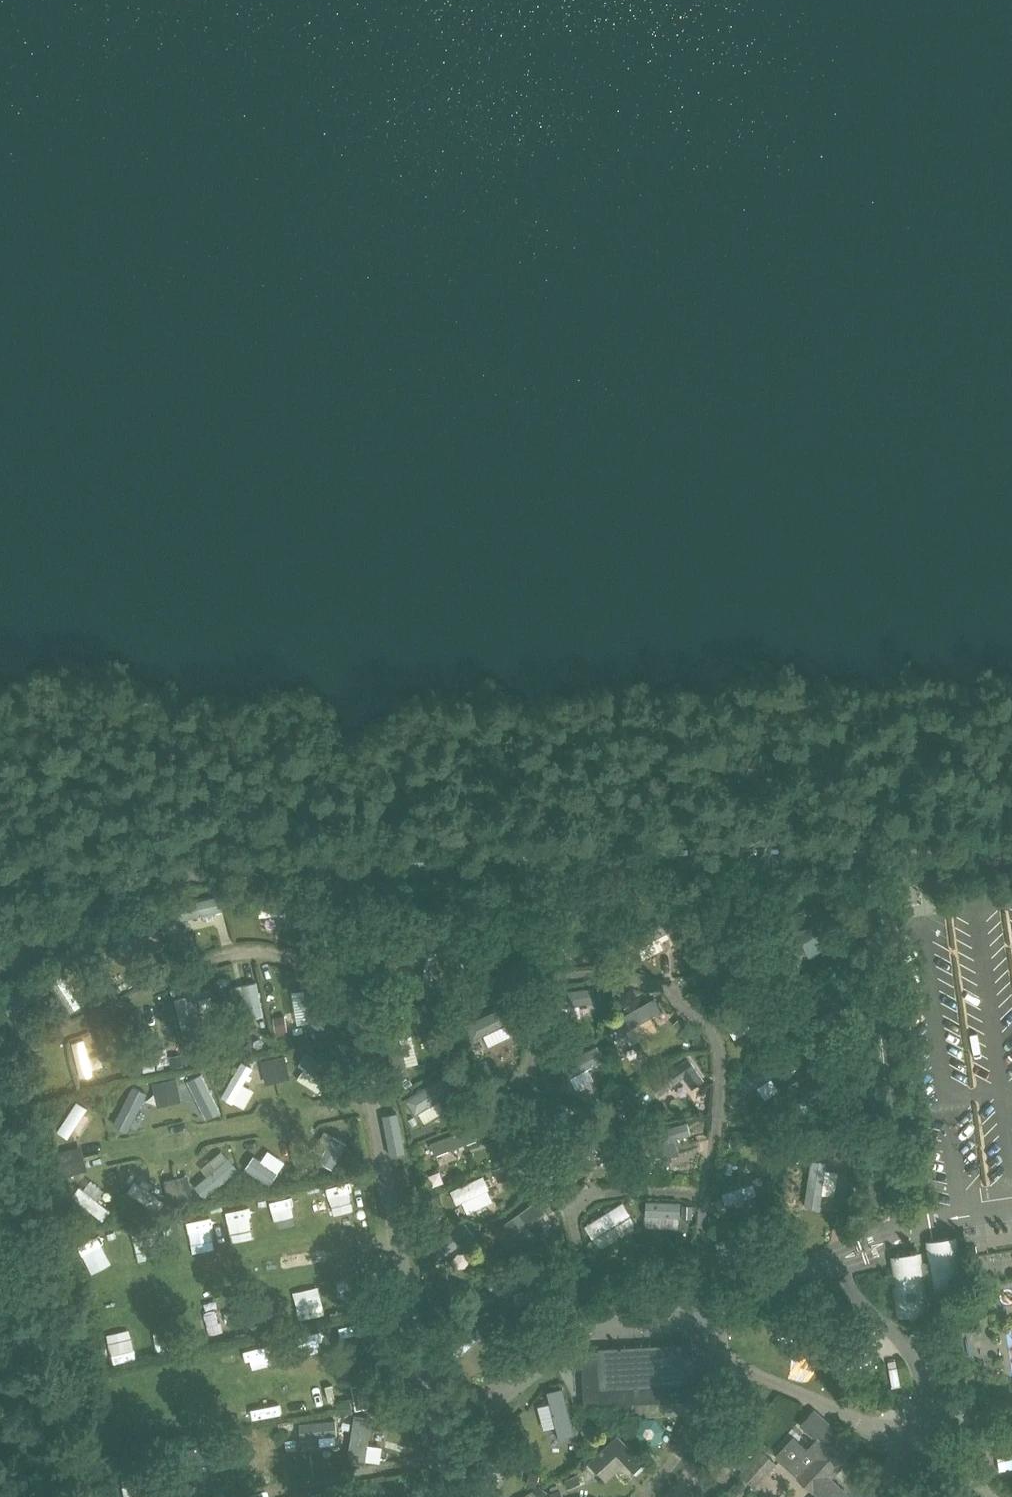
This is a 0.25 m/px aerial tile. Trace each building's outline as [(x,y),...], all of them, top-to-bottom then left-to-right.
[(219,895),(175,906),(179,921),(222,910),(219,895)] [(288,903),(259,904),(260,916),(289,914),(288,903)] [(153,924),(167,916),(159,904),(146,912),(153,924)] [(758,912),(766,927),(777,922),(769,906),(758,912)] [(841,909),(792,934),(798,945),(802,943),(819,934),(847,920),(841,909)] [(679,912),(630,938),(636,949),(638,948),(667,933),(685,923),(679,912)] [(141,923),(100,950),(109,963),(149,936),(141,923)] [(58,971),(47,978),(70,1012),(80,1005),(58,971)] [(39,980),(1,1001),(8,1014),(46,993),(39,980)] [(256,982),(242,985),(249,1018),(263,1016),(256,982)] [(319,988),(306,990),(312,1030),(325,1028),(319,988)] [(593,988),(551,993),(553,1008),(555,1008),(579,1005),(595,1003),(593,988)] [(186,996),(174,999),(182,1029),(193,1026),(186,996)] [(654,997),(614,1020),(622,1033),(626,1030),(650,1016),(661,1010),(654,997)] [(751,1000),(721,1018),(727,1030),(728,1029),(746,1019),(758,1011),(751,1000)] [(504,1006),(466,1024),(473,1039),(483,1034),(505,1024),(511,1021),(504,1006)] [(81,1029),(91,1064),(103,1060),(93,1026),(81,1029)] [(148,1035),(137,1037),(144,1072),(155,1070),(151,1047),(148,1035)] [(398,1037),(382,1040),(391,1078),(406,1075),(405,1067),(398,1039),(398,1037)] [(84,1040),(72,1043),(81,1077),(93,1074),(84,1040)] [(597,1045),(562,1065),(569,1078),(570,1077),(587,1068),(604,1059),(597,1045)] [(307,1052),(298,1065),(327,1083),(335,1071),(307,1052)] [(772,1056),(738,1079),(747,1094),(758,1087),(771,1078),(781,1070),(772,1056)] [(284,1057),(261,1062),(263,1070),(286,1065),(284,1057)] [(704,1081),(696,1069),(688,1058),(650,1084),(658,1095),(684,1077),(692,1089),(704,1081)] [(241,1062),(221,1097),(232,1103),(233,1101),(243,1084),(252,1068),(241,1062)] [(826,1064),(786,1087),(794,1100),(834,1077),(826,1064)] [(201,1075),(188,1082),(206,1119),(220,1112),(201,1075)] [(443,1075),(404,1099),(414,1115),(419,1112),(438,1100),(453,1090),(443,1075)] [(155,1093),(178,1088),(176,1079),(153,1084),(155,1093)] [(133,1086),(114,1124),(127,1131),(147,1093),(133,1086)] [(626,1115),(636,1108),(628,1097),(618,1104),(624,1112),(626,1115)] [(77,1102),(57,1131),(68,1138),(72,1131),(85,1111),(87,1109),(77,1102)] [(564,1103),(525,1114),(529,1129),(569,1118),(564,1103)] [(687,1122),(654,1133),(658,1145),(675,1140),(691,1135),(687,1122)] [(472,1127),(431,1142),(435,1155),(477,1139),(472,1127)] [(612,1129),(583,1149),(590,1159),(619,1139),(612,1129)] [(333,1136),(318,1162),(332,1169),(346,1144),(333,1136)] [(72,1173),(66,1151),(58,1153),(64,1175),(72,1173)] [(253,1156),(244,1169),(269,1186),(278,1173),(261,1161),(253,1156)] [(208,1176),(195,1187),(205,1198),(239,1169),(229,1158),(208,1176)] [(811,1159),(805,1206),(820,1208),(822,1193),(825,1170),(827,1161),(811,1159)] [(109,1183),(114,1177),(101,1165),(86,1182),(114,1207),(124,1196),(109,1183)] [(142,1169),(135,1181),(160,1193),(166,1181),(142,1169)] [(483,1175),(450,1191),(456,1204),(461,1202),(487,1190),(489,1189),(483,1175)] [(337,1201),(357,1200),(356,1177),(336,1178),(337,1201)] [(871,1204),(882,1203),(879,1178),(868,1179),(871,1204)] [(133,1182),(126,1193),(155,1213),(163,1201),(148,1191),(138,1185),(133,1182)] [(327,1205),(337,1203),(334,1183),(324,1185),(327,1205)] [(754,1183),(722,1193),(725,1204),(735,1201),(743,1199),(757,1194),(754,1183)] [(79,1187),(72,1197),(103,1221),(110,1211),(97,1201),(83,1190),(79,1187)] [(168,1194),(169,1203),(192,1198),(191,1190),(168,1194)] [(534,1201),(496,1229),(505,1241),(543,1213),(534,1201)] [(622,1202),(585,1226),(593,1239),(630,1214),(622,1202)] [(646,1202),(645,1217),(646,1217),(678,1218),(680,1218),(680,1203),(646,1202)] [(466,1224),(433,1246),(440,1257),(473,1235),(466,1224)] [(758,1230),(716,1243),(720,1256),(762,1244),(758,1230)] [(896,1287),(891,1287),(896,1318),(933,1312),(930,1292),(968,1287),(961,1246),(928,1251),(930,1261),(926,1262),(893,1267),(896,1287)] [(118,1293),(107,1295),(110,1314),(121,1312),(118,1293)] [(311,1307),(332,1304),(331,1295),(310,1297),(311,1307)] [(483,1311),(449,1346),(461,1357),(495,1323),(483,1311)] [(941,1340),(924,1342),(928,1368),(945,1365),(941,1340)] [(693,1383),(694,1383),(692,1343),(598,1348),(598,1350),(581,1351),(583,1385),(600,1384),(600,1387),(660,1384),(661,1401),(694,1399),(693,1383)] [(829,1353),(833,1374),(872,1366),(868,1345),(829,1353)] [(391,1380),(354,1386),(358,1410),(395,1403),(391,1380)] [(563,1388),(547,1392),(550,1404),(556,1427),(559,1439),(575,1435),(563,1388)] [(814,1440),(806,1448),(793,1437),(775,1458),(797,1477),(796,1478),(811,1491),(812,1491),(819,1496),(845,1496),(848,1495),(829,1479),(842,1465),(838,1462),(852,1446),(812,1411),(799,1427),(814,1440)] [(355,1416),(347,1463),(364,1466),(365,1462),(368,1447),(372,1419),(355,1416)] [(635,1432),(643,1444),(658,1443),(664,1430),(656,1418),(642,1418),(635,1432)] [(336,1421),(300,1424),(301,1438),(320,1436),(335,1435),(337,1435),(336,1421)] [(615,1436),(586,1463),(596,1473),(614,1456),(630,1473),(641,1464),(615,1436)] [(489,1438),(470,1479),(486,1486),(505,1445),(489,1438)] [(209,1445),(176,1452),(179,1465),(211,1458),(209,1445)] [(760,1450),(740,1474),(757,1488),(777,1464),(760,1450)] [(123,1488),(125,1496),(138,1496),(135,1485),(123,1488)] [(312,1494),(312,1496),(348,1496),(346,1487),(312,1494)]
